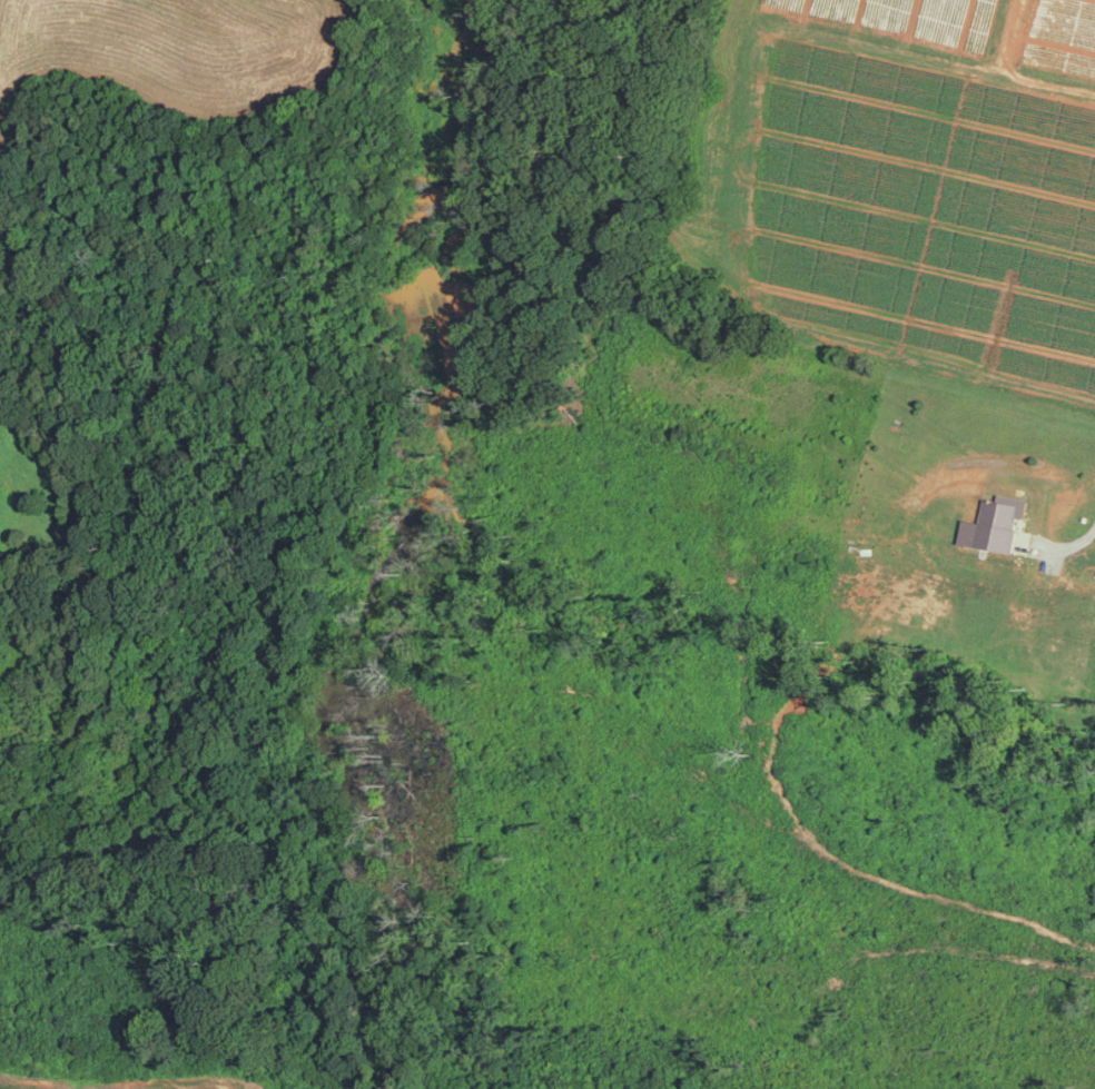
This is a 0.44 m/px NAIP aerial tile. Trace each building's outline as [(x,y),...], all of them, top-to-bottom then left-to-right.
[(965,518),(962,542),(1016,550),(1021,515),(1026,516),(1029,498),(1000,493),(999,499),(986,498),(983,520),(965,518)]
